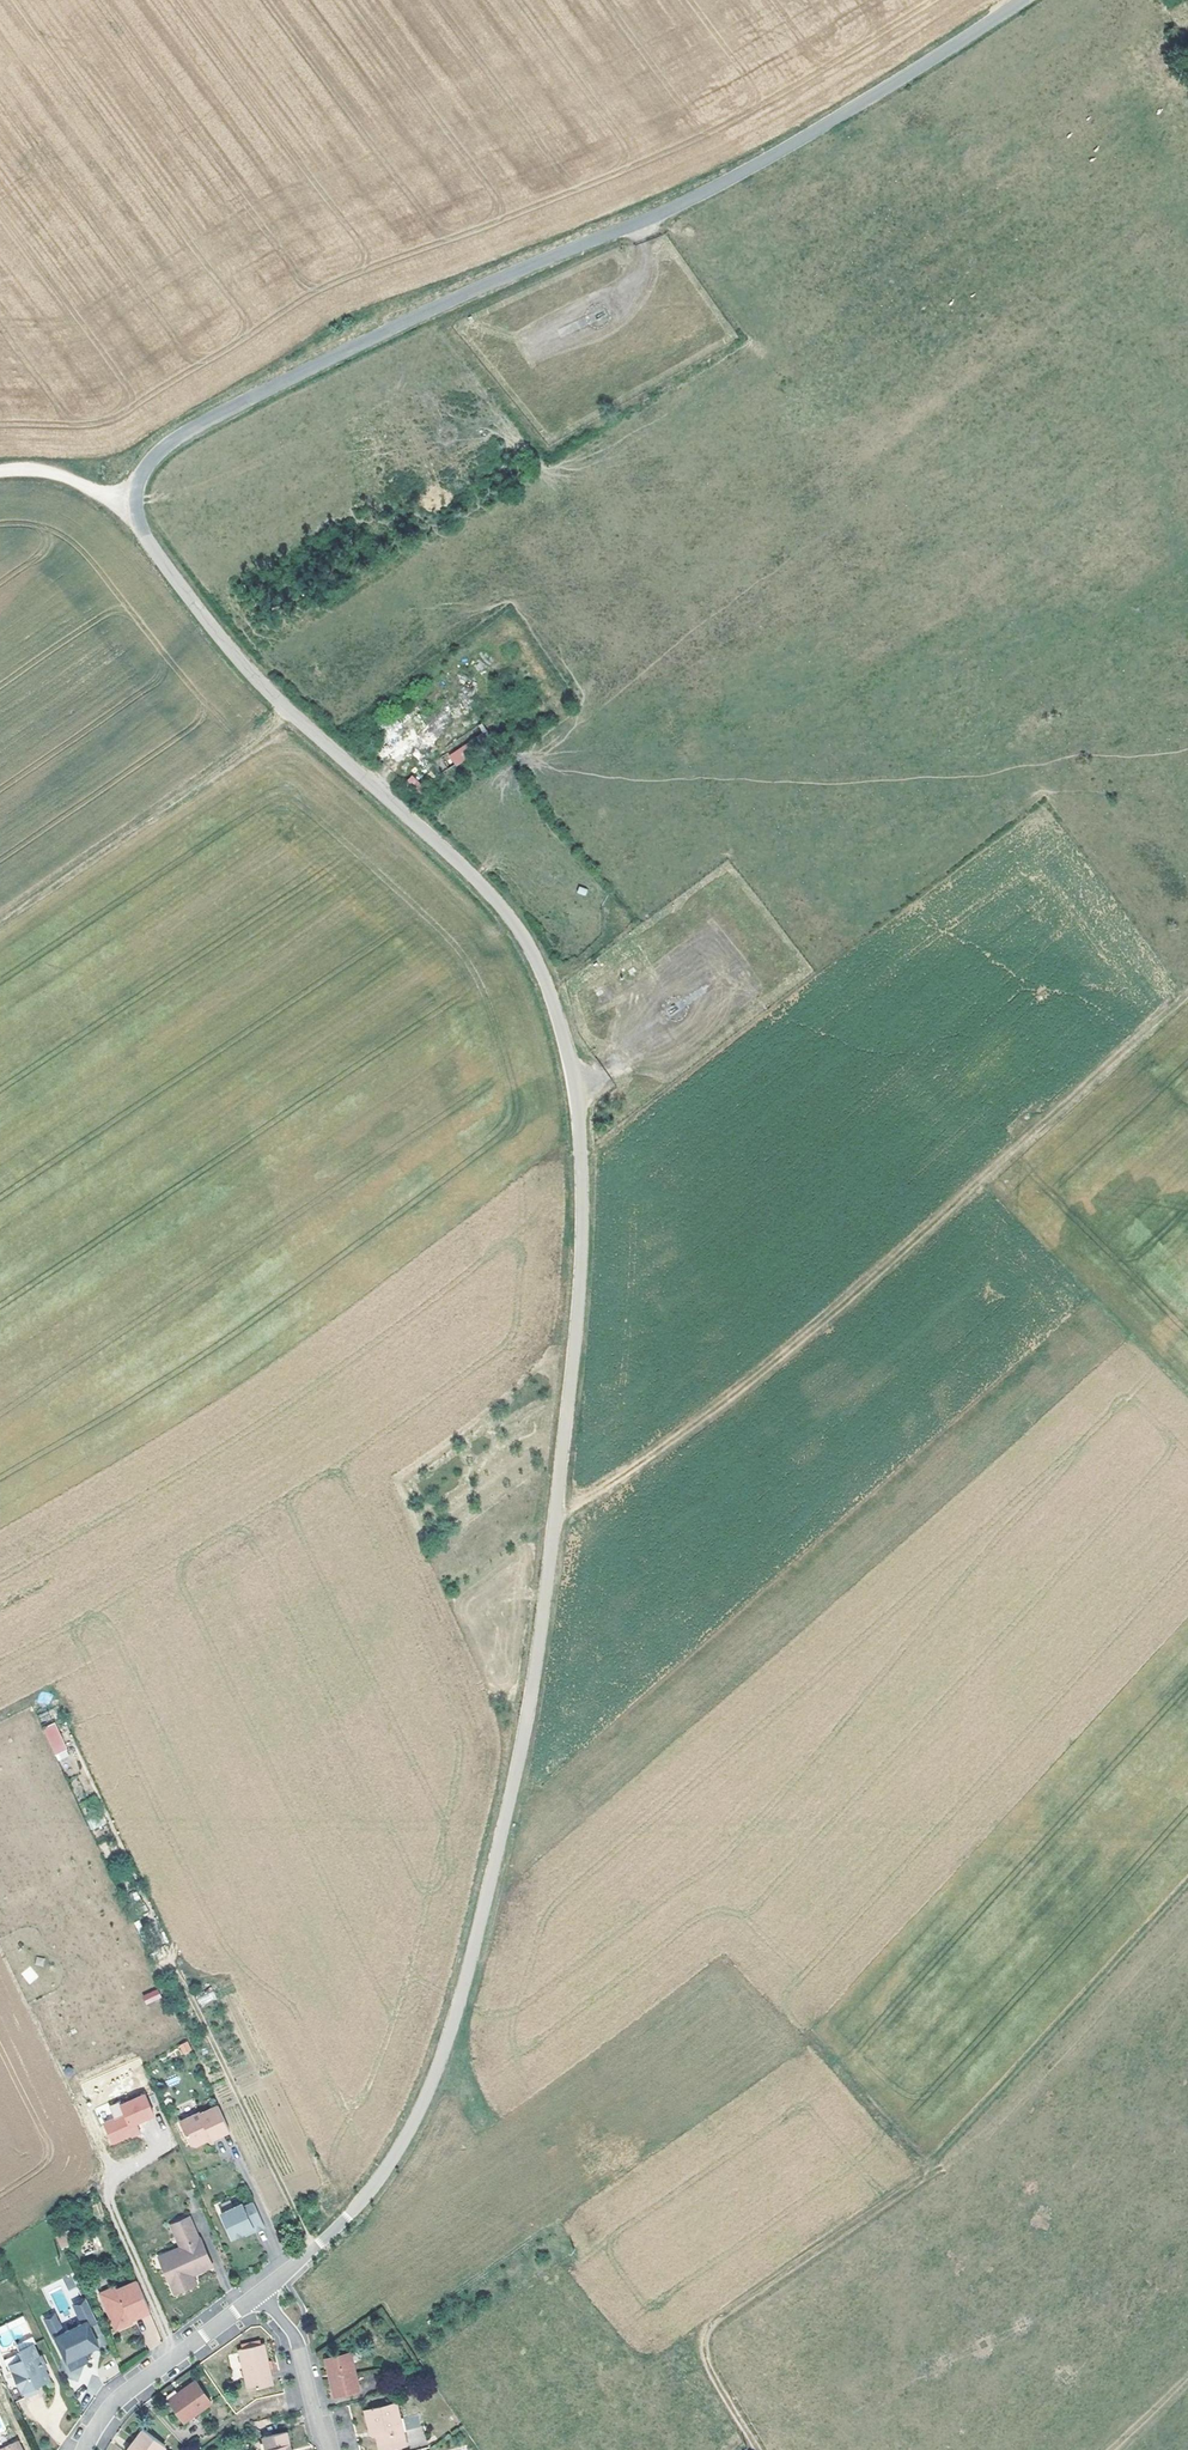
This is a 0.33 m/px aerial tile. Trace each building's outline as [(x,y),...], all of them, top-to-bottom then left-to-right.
[(414,775),(406,779),(413,790),(420,786),(414,775)] [(44,1727),(54,1754),(67,1749),(57,1722),(44,1727)] [(29,1966),(20,1974),(29,1984),(38,1976),(29,1966)] [(146,2004),(161,1998),(157,1988),(142,1994),(146,2004)] [(197,1997),(201,2006),(217,1999),(213,1990),(197,1997)] [(188,2041),(177,2045),(181,2055),(191,2051),(188,2041)] [(124,2115),(102,2123),(110,2145),(141,2134),(138,2125),(155,2119),(146,2094),(120,2104),(124,2115)] [(210,2142),(228,2133),(224,2126),(215,2106),(198,2115),(197,2113),(178,2123),(189,2146),(193,2147),(200,2144),(203,2141),(208,2138),(209,2140),(210,2142)] [(229,2241),(241,2235),(250,2231),(251,2234),(261,2229),(250,2205),(241,2209),(240,2206),(218,2216),(229,2241)] [(179,2248),(165,2254),(170,2265),(163,2268),(174,2293),(189,2287),(186,2278),(192,2275),(210,2266),(198,2239),(196,2240),(187,2219),(170,2227),(179,2248)] [(66,2232),(55,2238),(61,2250),(72,2245),(66,2232)] [(158,2258),(163,2268),(170,2265),(165,2254),(158,2258)] [(186,2278),(189,2287),(195,2283),(192,2275),(186,2278)] [(123,2322),(129,2320),(148,2311),(135,2282),(117,2291),(115,2287),(98,2295),(114,2331),(125,2326),(123,2322)] [(91,2343),(96,2341),(88,2326),(97,2323),(85,2300),(74,2305),(82,2324),(63,2332),(55,2314),(45,2318),(53,2338),(55,2337),(69,2370),(85,2363),(82,2354),(90,2350),(89,2347),(90,2344),(91,2343)] [(139,2320),(150,2348),(162,2343),(151,2315),(139,2320)] [(98,2347),(96,2341),(91,2343),(90,2344),(89,2347),(90,2350),(98,2347)] [(37,2390),(34,2384),(48,2378),(32,2342),(18,2349),(22,2357),(8,2362),(22,2396),(37,2390)] [(267,2371),(270,2370),(264,2342),(239,2348),(248,2389),(271,2384),(267,2371)] [(359,2389),(349,2352),(324,2358),(334,2396),(359,2389)] [(229,2354),(231,2375),(241,2374),(240,2367),(239,2367),(238,2353),(229,2354)] [(183,2420),(210,2401),(195,2380),(168,2398),(183,2420)] [(406,2419),(399,2421),(395,2404),(364,2411),(369,2433),(376,2431),(380,2449),(384,2449),(405,2445),(402,2432),(409,2431),(406,2419)] [(135,2436),(137,2438),(126,2449),(159,2449),(163,2445),(142,2428),(135,2436)] [(286,2432),(262,2437),(265,2449),(290,2449),(286,2432)] [(137,2438),(135,2436),(124,2449),(126,2449),(137,2438)] [(16,2439),(0,2446),(0,2449),(21,2449),(16,2439)]
